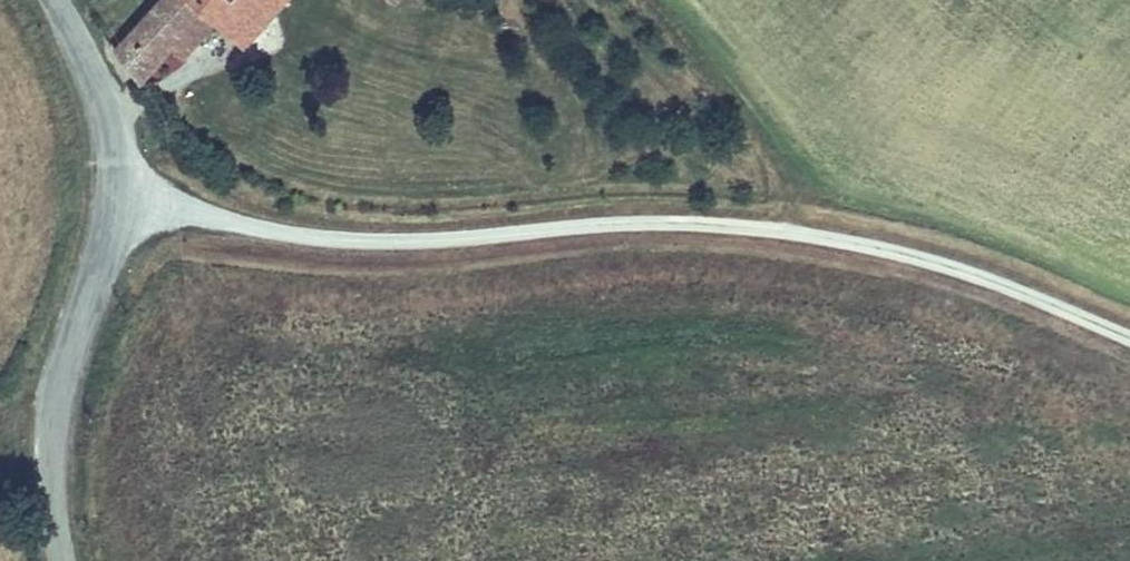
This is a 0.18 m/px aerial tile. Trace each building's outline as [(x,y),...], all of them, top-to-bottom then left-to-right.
[(254,0),(153,0),(111,47),(137,83),(167,49),(161,42),(194,7),(216,25),(225,33),(254,0)] [(287,0),(254,0),(225,33),(244,49),(287,0)] [(181,61),(216,25),(194,7),(161,42),(167,49),(181,61)]
